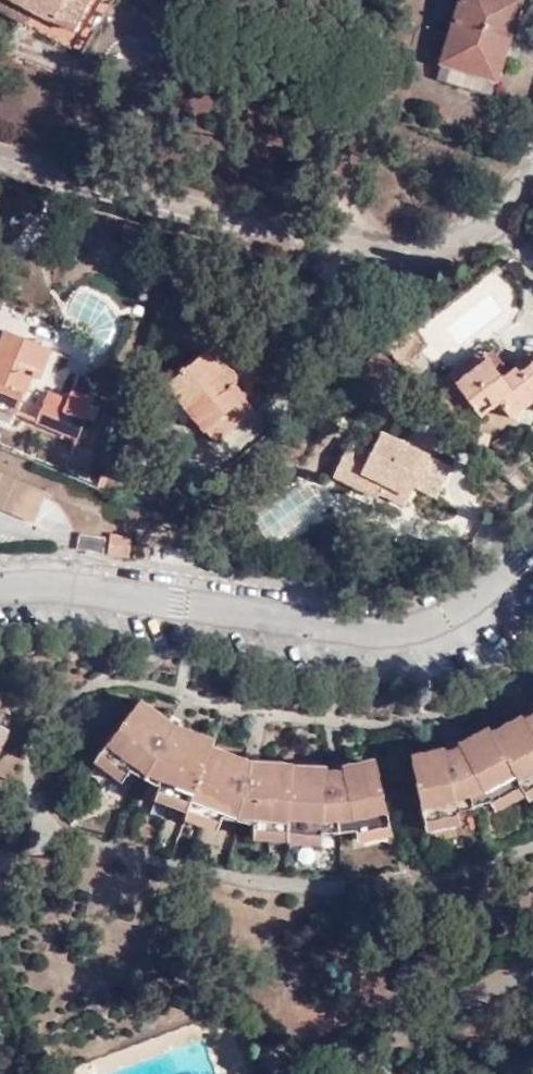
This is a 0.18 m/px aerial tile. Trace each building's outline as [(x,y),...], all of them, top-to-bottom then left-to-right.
[(23,5),(15,0),(0,0),(0,12),(13,20),(23,5)] [(23,5),(71,31),(87,0),(15,0),(23,5)] [(429,60),(492,81),(503,49),(518,0),(448,0),(429,60)] [(419,345),(401,325),(378,343),(401,371),(410,364),(404,356),(419,345)] [(0,326),(0,422),(6,425),(28,372),(35,376),(47,346),(0,326)] [(504,359),(511,366),(532,348),(525,340),(504,359)] [(487,341),(446,377),(474,406),(479,412),(495,398),(506,411),(531,391),(532,393),(532,353),(511,366),(504,359),(487,341)] [(387,379),(394,370),(372,347),(361,358),(351,370),(366,386),(381,386),(387,379)] [(201,348),(160,383),(199,427),(211,440),(250,407),(241,392),(231,380),(233,369),(226,362),(214,363),(201,348)] [(511,366),(532,353),(532,349),(532,348),(511,366)] [(446,377),(429,392),(455,422),(474,406),(446,377)] [(55,405),(34,398),(26,417),(69,433),(72,427),(79,430),(86,414),(78,411),(84,396),(62,388),(59,396),(55,405)] [(38,388),(34,398),(55,405),(59,396),(38,388)] [(368,448),(358,444),(349,465),(379,480),(374,492),(399,504),(408,486),(424,454),(377,430),(368,448)] [(370,495),(374,492),(379,480),(349,465),(358,444),(346,439),(330,473),(370,495)] [(444,465),(424,454),(408,486),(429,497),(444,465)] [(0,468),(0,506),(28,519),(42,486),(0,468)] [(100,533),(73,527),(71,543),(97,548),(100,533)] [(127,531),(106,528),(104,551),(123,554),(127,531)] [(139,695),(100,747),(127,768),(132,764),(158,780),(156,786),(187,796),(186,804),(216,815),(219,811),(251,816),(251,822),(288,825),(289,829),(321,830),(323,825),(353,824),(354,830),(387,823),(372,758),(342,764),(329,765),(294,763),(293,758),(249,755),(207,740),(210,733),(173,719),(156,707),(139,695)] [(521,717),(491,734),(488,728),(471,738),(459,744),(450,748),(443,750),(409,756),(422,823),(457,815),(456,808),(486,797),(489,802),(518,785),(522,792),(532,786),(532,709),(521,717)]
